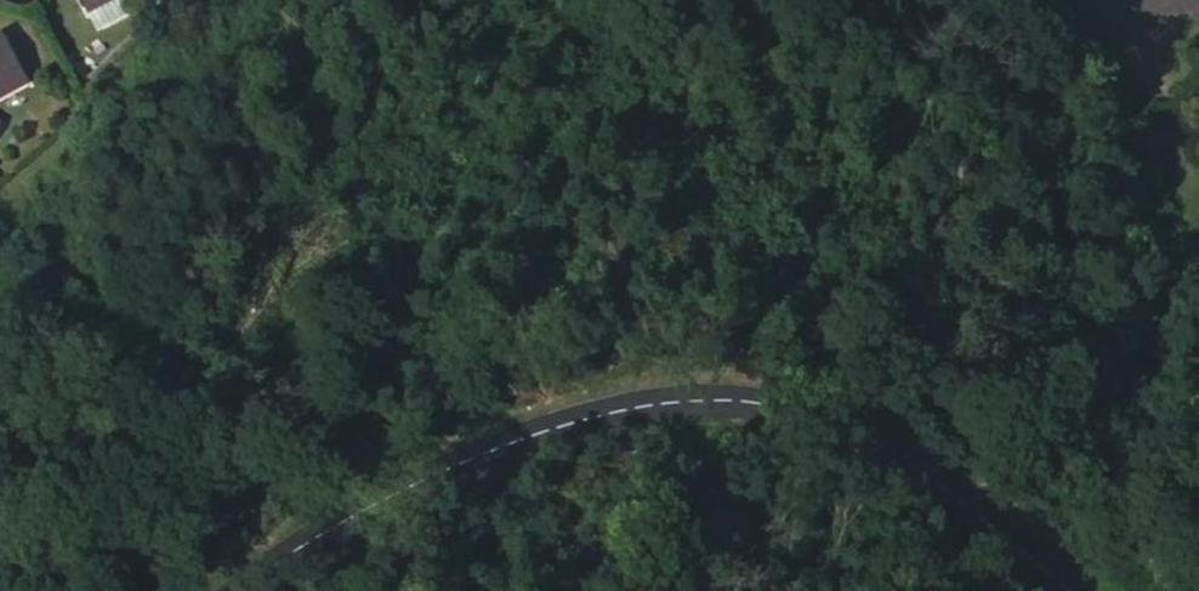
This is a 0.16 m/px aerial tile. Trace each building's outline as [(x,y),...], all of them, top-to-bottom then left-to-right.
[(88,10),(106,0),(83,0),(88,10)] [(88,10),(97,27),(129,11),(124,0),(106,0),(88,10)] [(1140,16),(1198,13),(1198,0),(1140,0),(1140,16)] [(0,45),(0,98),(29,83),(6,42),(0,45)]
